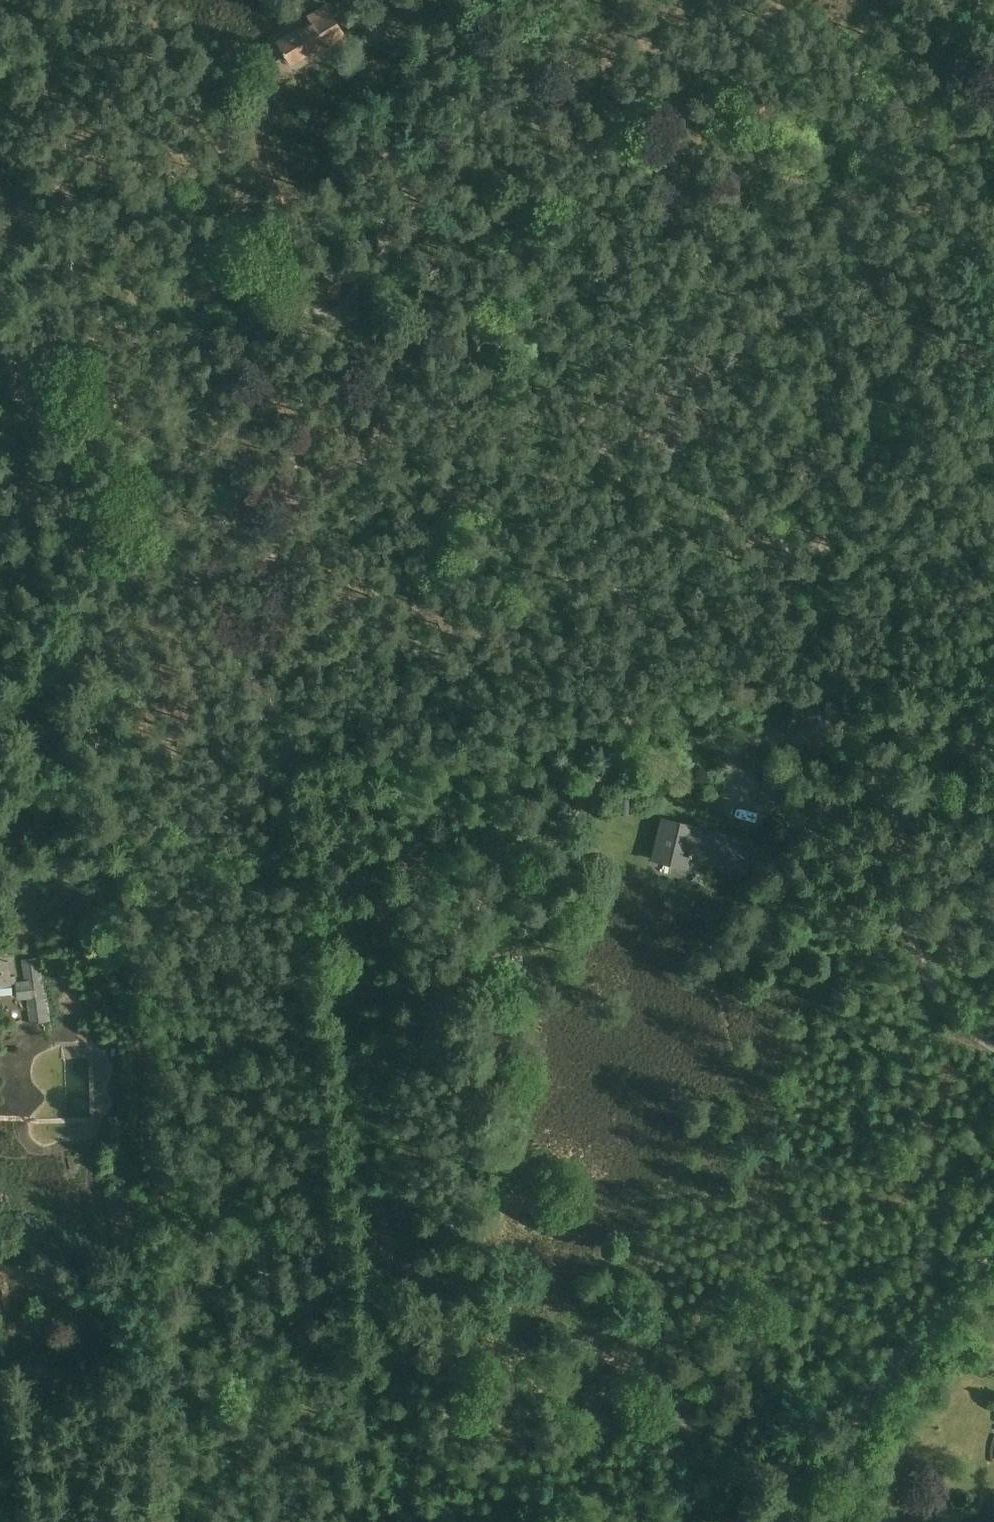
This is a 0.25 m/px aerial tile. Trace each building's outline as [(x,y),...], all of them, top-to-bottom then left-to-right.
[(309,16),(314,23),(279,43),(290,61),(324,41),(329,49),(347,39),(327,5),(309,16)] [(845,684),(829,686),(830,694),(846,693),(845,684)] [(755,839),(661,816),(652,858),(689,867),(691,859),(747,872),(755,839)] [(48,1019),(39,957),(23,960),(24,981),(16,982),(19,1002),(28,1002),(32,1023),(48,1019)] [(13,984),(10,959),(0,961),(0,985),(13,984)]
